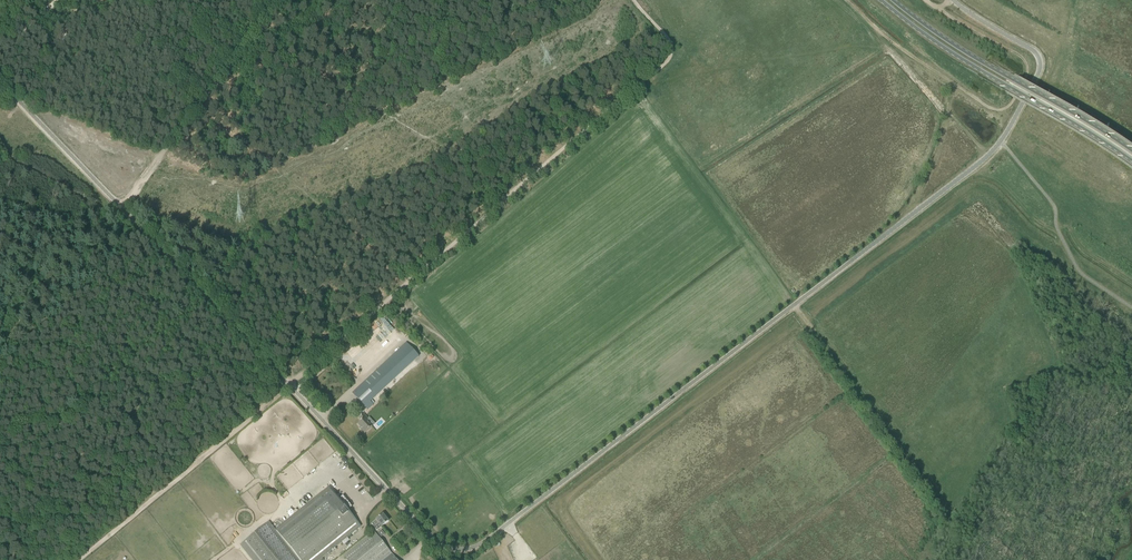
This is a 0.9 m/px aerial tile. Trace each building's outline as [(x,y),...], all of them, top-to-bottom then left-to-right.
[(1045,15),(1046,32),(1059,32),(1058,15),(1045,15)] [(67,34),(64,37),(69,44),(72,42),(67,34)] [(68,44),(63,47),(67,53),(72,49),(68,44)] [(1109,85),(1120,92),(1123,86),(1113,79),(1109,85)] [(1128,110),(1131,105),(1126,102),(1123,108),(1128,110)] [(1045,121),(1039,129),(1041,131),(1048,124),(1045,121)] [(379,327),(385,333),(389,329),(386,326),(391,321),(386,316),(381,320),(384,323),(379,327)] [(371,401),(419,356),(406,342),(352,393),(368,410),(373,404),(371,401)] [(368,419),(367,417),(363,413),(359,418),(362,421),(358,424),(360,427),(359,428),(365,433),(372,426),(367,420),(368,419)] [(276,529),(269,521),(240,544),(253,559),(319,559),(361,526),(329,487),(276,529)] [(288,510),(293,514),(298,510),(293,505),(288,510)] [(381,527),(388,521),(383,514),(376,520),(372,524),(374,527),(377,530),(381,527)] [(374,532),(344,556),(347,559),(397,559),(374,532)]
